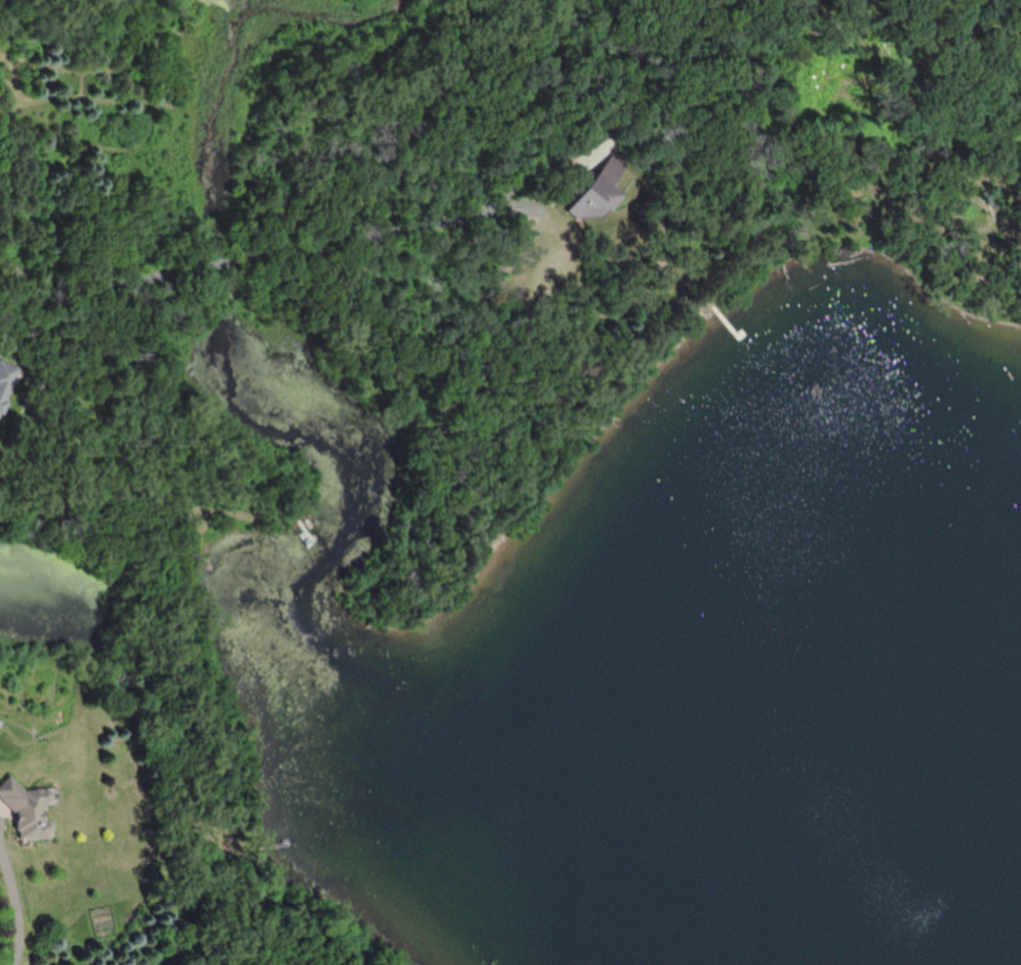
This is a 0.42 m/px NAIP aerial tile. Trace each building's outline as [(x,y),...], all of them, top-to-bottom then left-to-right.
[(601,226),(623,193),(613,185),(626,165),(610,153),(588,186),(583,182),(568,204),(601,226)] [(0,366),(0,418),(16,414),(5,365),(0,366)] [(52,838),(50,804),(60,804),(59,788),(18,789),(18,778),(10,778),(13,840),(52,838)]
